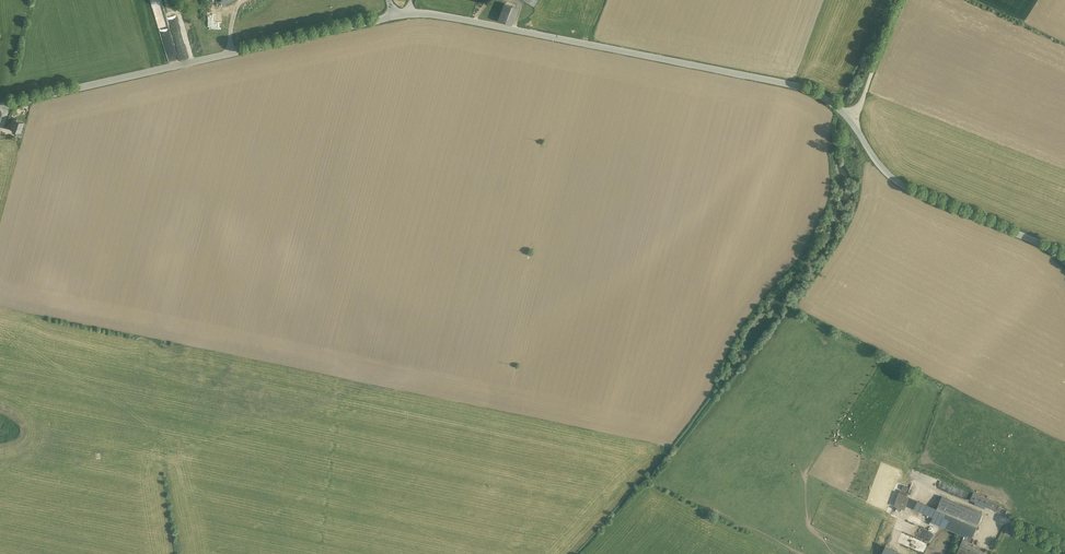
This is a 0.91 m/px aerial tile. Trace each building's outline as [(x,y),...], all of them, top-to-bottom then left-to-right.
[(517,7),(505,2),(498,19),(510,24),(517,7)] [(167,56),(176,55),(175,47),(183,46),(182,37),(178,38),(178,41),(176,41),(176,44),(173,44),(174,51),(166,52),(167,56)] [(24,123),(14,119),(10,129),(17,131),(20,133),(21,132),(24,123)] [(900,492),(906,494),(909,486),(902,484),(900,492)] [(998,503),(973,492),(970,500),(975,502),(974,504),(984,509),(985,506),(995,510),(998,503)] [(907,496),(899,493),(894,505),(903,508),(907,496)] [(982,514),(941,496),(936,510),(934,513),(933,516),(931,522),(964,536),(963,538),(970,541),(982,514)] [(936,510),(916,502),(914,508),(933,516),(934,513),(936,510)] [(919,535),(918,536),(929,542),(933,535),(929,532),(927,534),(924,532),(921,536),(919,535)] [(901,541),(922,550),(924,545),(903,536),(901,541)] [(969,545),(970,541),(963,538),(956,553),(965,553),(983,553),(984,551),(969,545)]
